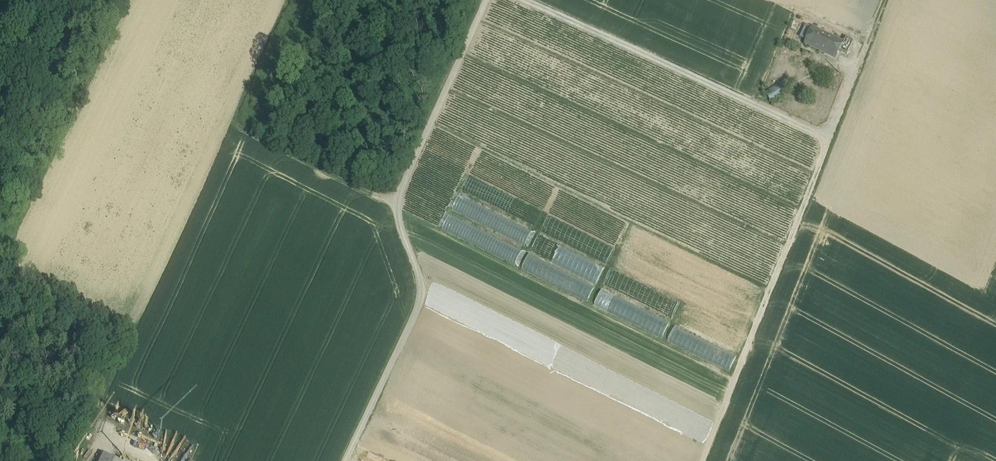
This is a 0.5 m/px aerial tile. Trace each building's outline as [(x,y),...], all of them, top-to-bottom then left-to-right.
[(843,43),(813,28),(805,44),(835,59),(839,51),(843,43)] [(854,42),(845,38),(843,43),(839,51),(847,55),(854,42)] [(457,195),(450,211),(525,244),(532,228),(457,195)] [(440,231),(516,262),(523,246),(447,215),(440,231)] [(504,240),(506,237),(491,230),(490,233),(504,240)] [(530,252),(597,282),(605,264),(537,235),(530,252)] [(520,270),(588,299),(594,283),(527,254),(520,270)] [(662,337),(669,321),(600,289),(593,305),(662,337)] [(667,342),(729,369),(736,353),(674,326),(667,342)] [(156,428),(111,406),(101,426),(146,448),(156,428)]
